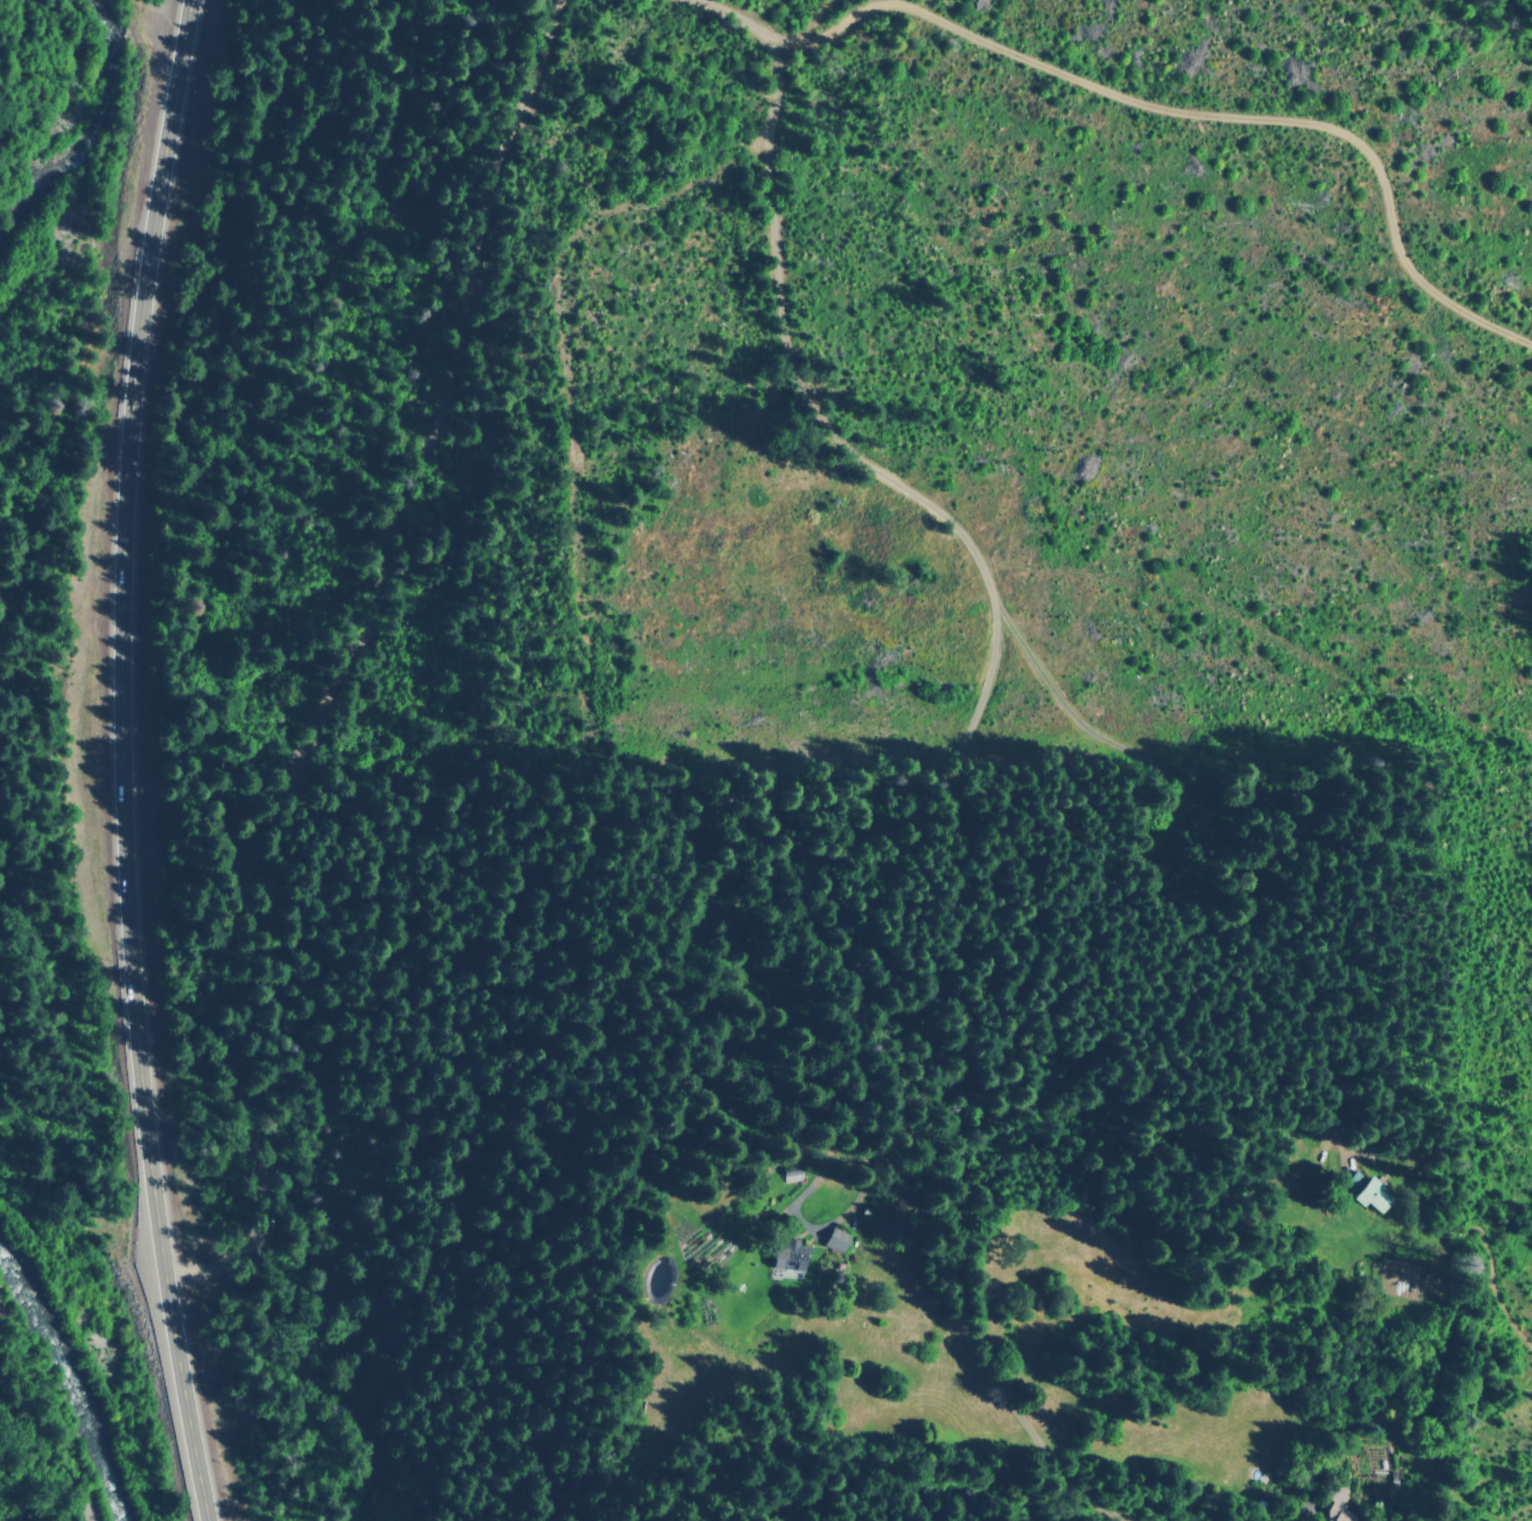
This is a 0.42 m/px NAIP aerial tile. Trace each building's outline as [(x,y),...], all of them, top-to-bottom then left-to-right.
[(1356,1197),(1366,1207),(1370,1202),(1382,1213),(1396,1198),(1374,1177),(1356,1197)] [(855,1235),(835,1226),(826,1246),(846,1255),(855,1235)] [(776,1268),(781,1269),(780,1274),(804,1281),(813,1246),(802,1243),(803,1240),(785,1235),(776,1268)]
